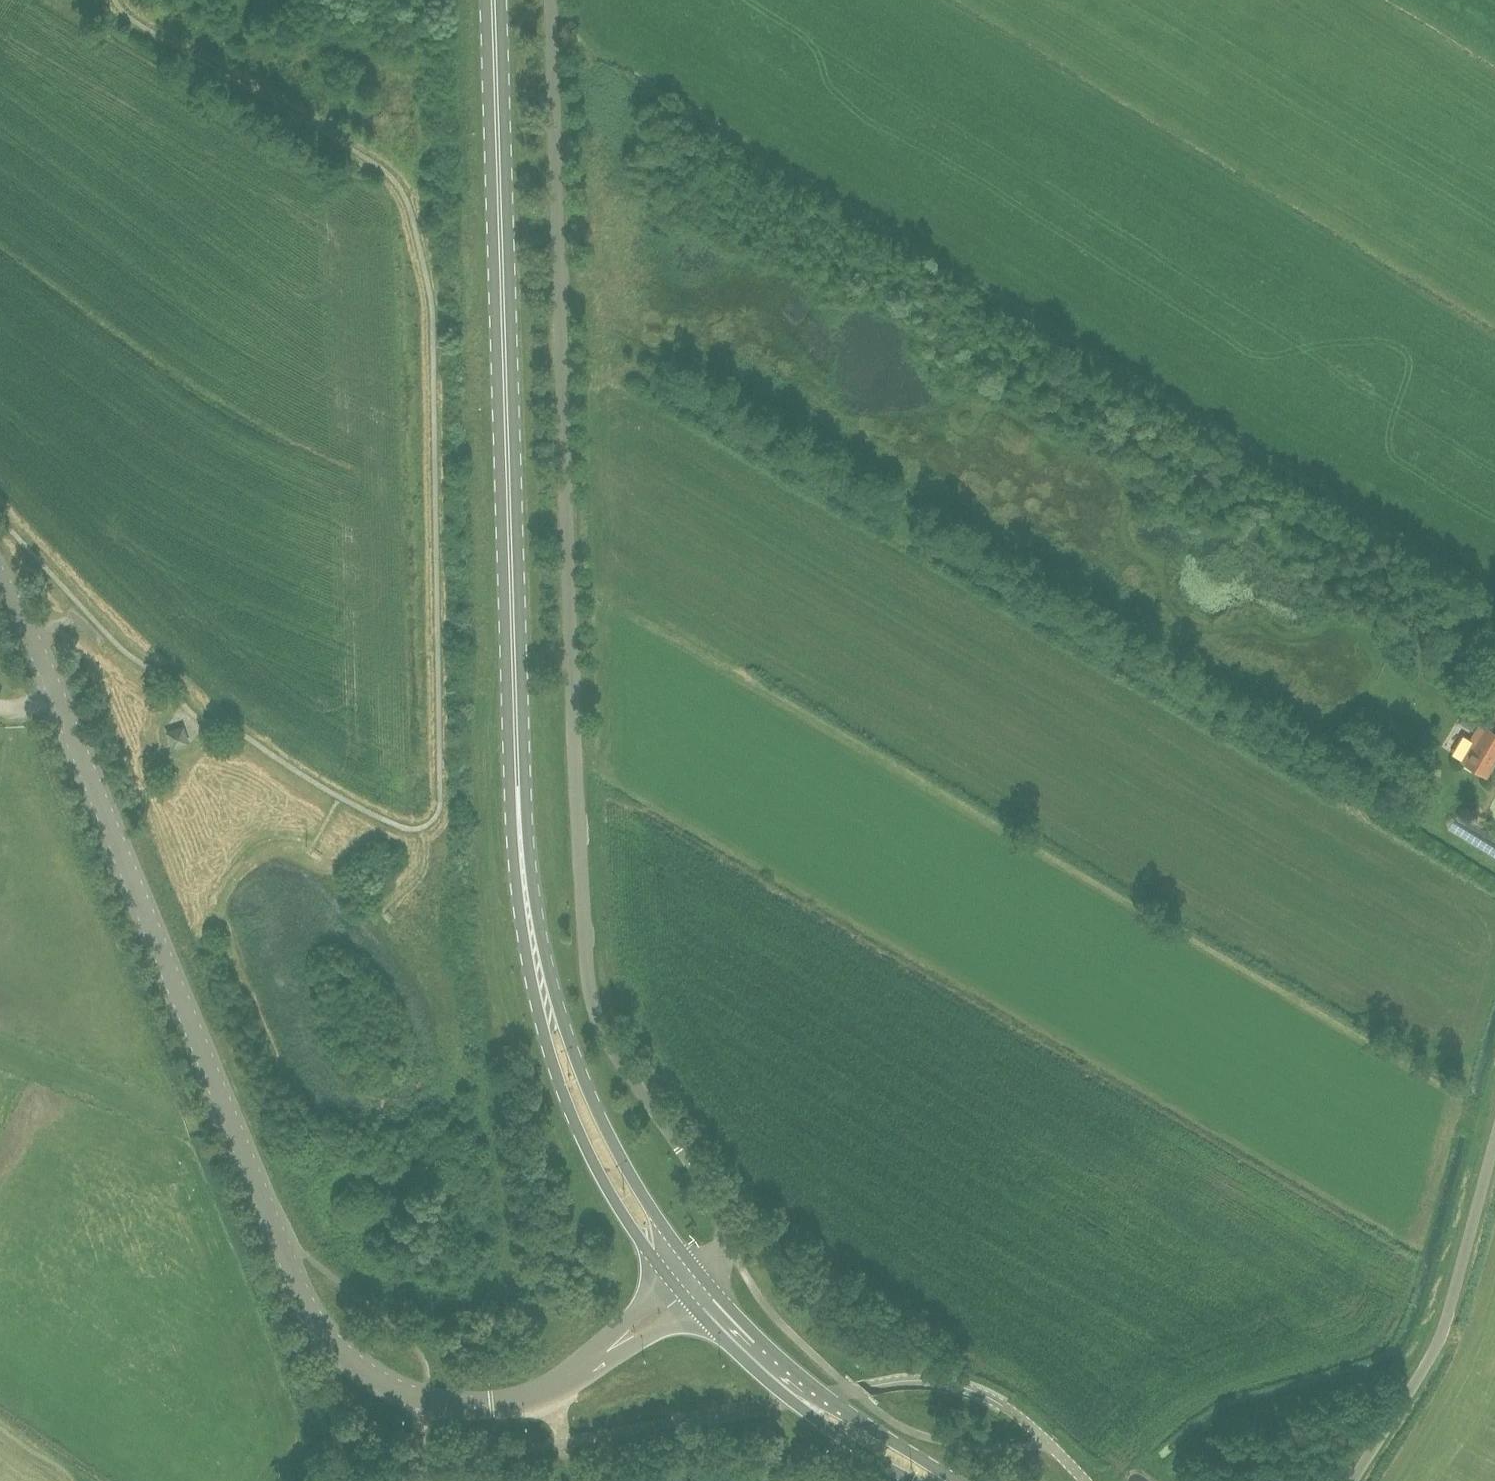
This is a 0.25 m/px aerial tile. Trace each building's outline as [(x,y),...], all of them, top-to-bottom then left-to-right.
[(179,744),(190,737),(182,723),(171,730),(179,744)] [(1480,724),(1471,740),(1474,741),(1463,761),(1485,774),(1494,757),(1494,733),(1480,724)]
